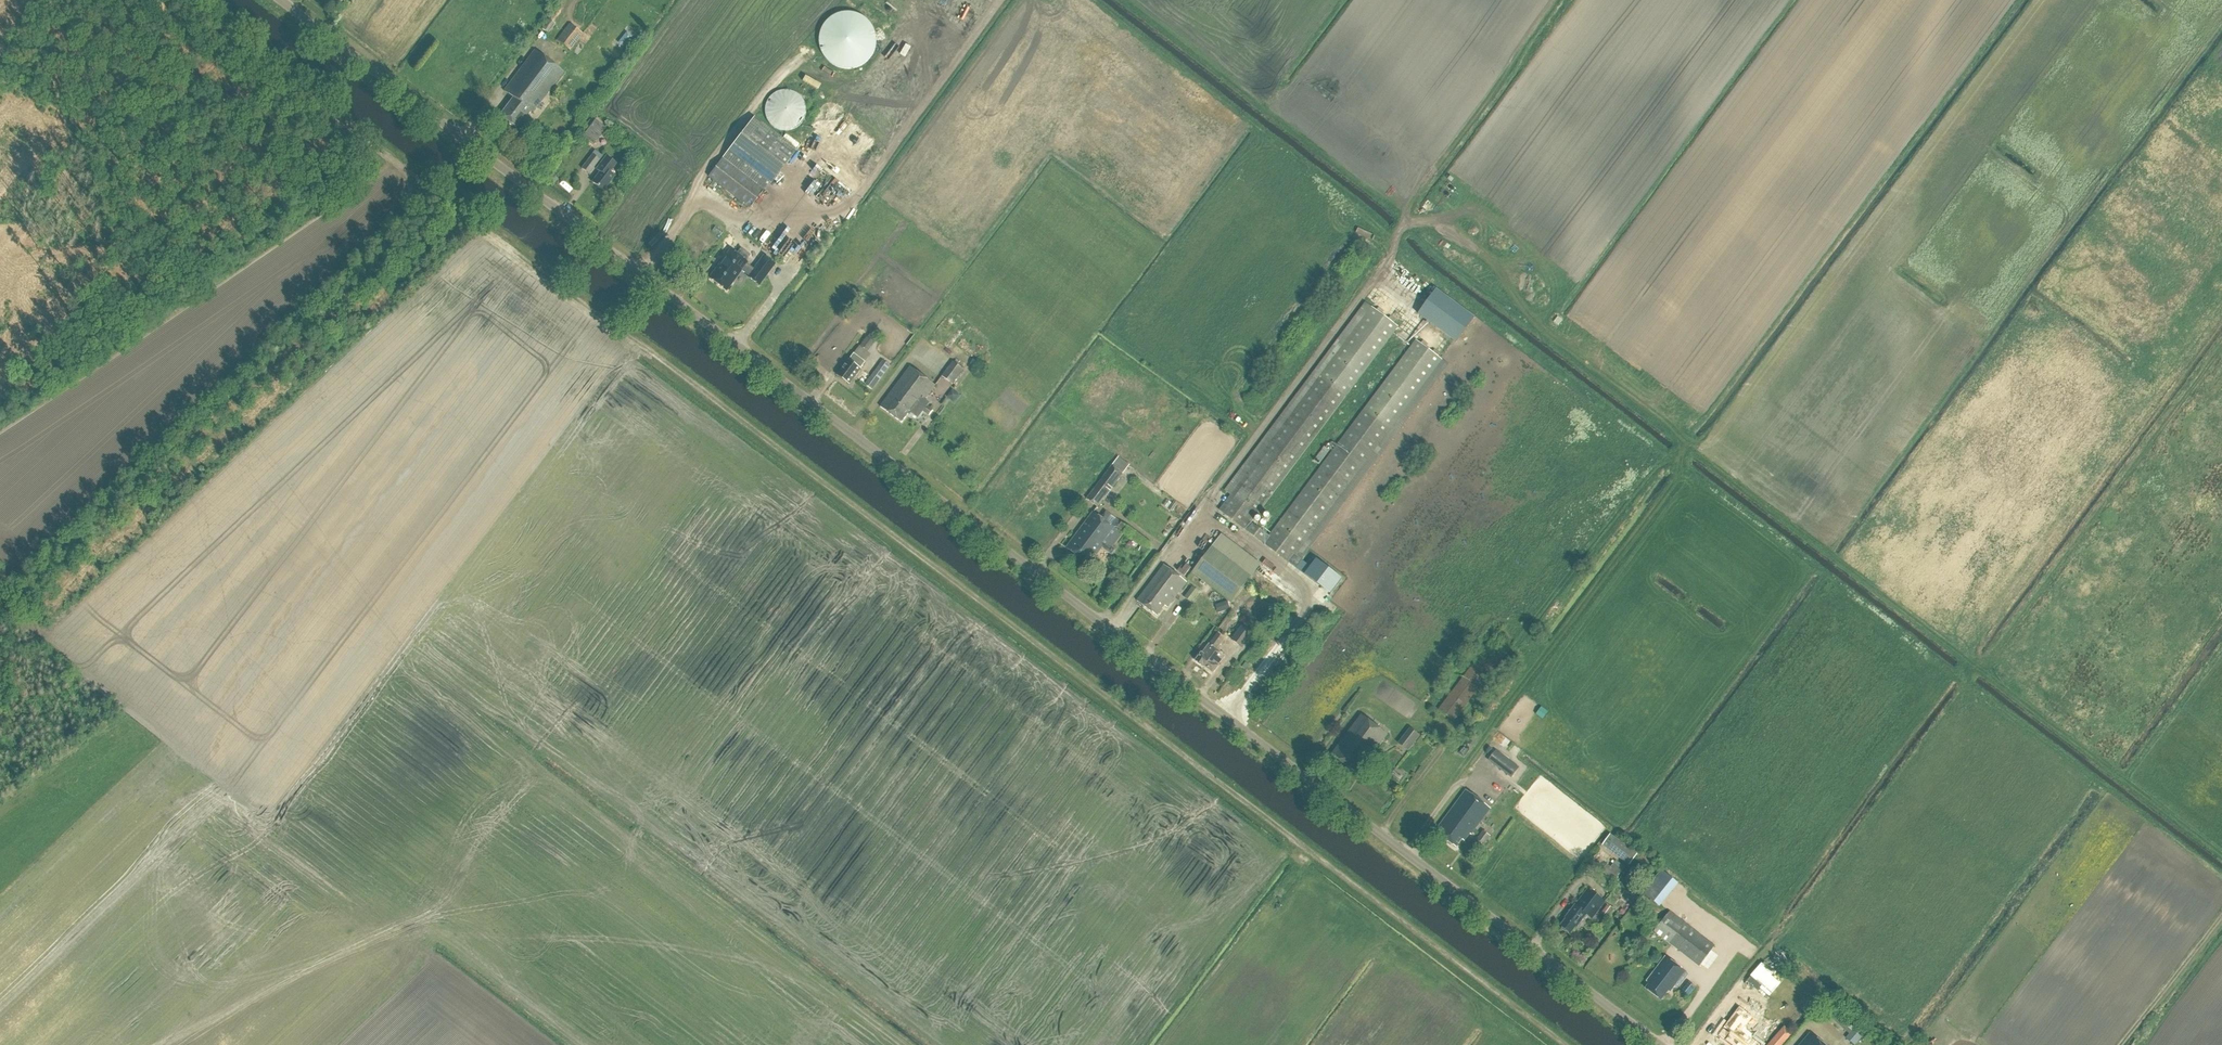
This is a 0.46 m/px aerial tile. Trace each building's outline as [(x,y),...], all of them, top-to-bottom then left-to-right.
[(541,29),(548,34),(555,24),(548,19),(541,29)] [(556,40),(570,51),(583,34),(569,23),(556,40)] [(624,47),(628,42),(624,39),(621,39),(618,43),(624,47)] [(499,116),(515,127),(520,121),(522,122),(530,111),(532,113),(563,72),(534,51),(504,91),(513,98),(499,116)] [(877,115),(799,56),(759,108),(837,167),(877,115)] [(796,149),(753,117),(707,177),(750,210),(796,149)] [(582,137),(594,145),(605,128),(594,120),(582,137)] [(595,150),(592,154),(581,168),(589,174),(599,160),(603,156),(595,150)] [(592,182),(603,191),(613,177),(609,173),(615,164),(605,157),(596,169),(600,172),(592,182)] [(812,181),(816,168),(810,166),(806,179),(812,181)] [(835,200),(839,184),(828,181),(824,197),(835,200)] [(808,221),(787,246),(784,243),(778,251),(775,248),(770,254),(786,267),(817,228),(808,221)] [(747,263),(730,250),(719,265),(721,266),(717,271),(716,270),(709,278),(726,291),(732,282),(730,281),(738,270),(740,272),(741,270),(749,276),(748,277),(758,285),(774,264),(763,256),(754,270),(746,264),(747,263)] [(740,292),(746,280),(740,277),(734,288),(740,292)] [(1419,316),(1456,344),(1474,319),(1437,291),(1419,316)] [(1218,511),(1330,594),(1342,579),(1317,559),(1310,566),(1302,560),(1448,364),(1416,340),(1268,537),(1250,523),(1398,326),(1372,307),(1218,511)] [(949,320),(941,332),(948,337),(956,325),(949,320)] [(867,337),(860,347),(869,353),(873,348),(872,347),(875,343),(874,342),(868,338),(867,337)] [(850,359),(838,375),(850,383),(860,369),(860,368),(864,362),(854,355),(850,360),(850,359)] [(942,376),(953,385),(964,370),(953,361),(942,376)] [(890,366),(885,362),(873,378),(879,382),(890,366)] [(880,406),(902,422),(910,412),(914,415),(919,409),(922,410),(921,411),(929,416),(933,410),(923,402),(935,386),(910,368),(880,406)] [(1123,474),(1112,466),(1086,499),(1098,508),(1123,474)] [(1168,510),(1171,513),(1178,504),(1174,502),(1168,510)] [(1095,553),(1097,554),(1102,547),(1103,548),(1116,530),(1093,513),(1067,547),(1087,563),(1095,553)] [(1212,546),(1191,573),(1231,603),(1251,576),(1212,546)] [(1137,600),(1157,616),(1165,606),(1167,608),(1186,583),(1164,566),(1137,600)] [(1192,587),(1184,597),(1191,603),(1199,592),(1192,587)] [(1221,604),(1223,611),(1229,609),(1226,602),(1221,604)] [(1231,639),(1242,648),(1253,634),(1242,625),(1231,639)] [(1204,666),(1213,673),(1219,666),(1218,665),(1225,656),(1216,650),(1224,639),(1217,634),(1202,653),(1202,652),(1195,661),(1203,667),(1204,666)] [(1491,639),(1438,709),(1454,721),(1507,651),(1491,639)] [(1371,756),(1372,754),(1382,742),(1387,735),(1361,715),(1331,754),(1353,771),(1361,761),(1363,763),(1369,755),(1371,756)] [(1409,728),(1397,743),(1406,751),(1419,736),(1409,728)] [(1515,760),(1520,751),(1496,738),(1491,747),(1515,760)] [(1489,760),(1512,777),(1519,768),(1496,750),(1489,760)] [(1385,759),(1379,754),(1375,759),(1381,764),(1385,759)] [(1490,809),(1466,791),(1438,827),(1444,831),(1440,836),(1456,847),(1462,840),(1464,841),(1470,833),(1471,834),(1490,809)] [(1476,840),(1483,845),(1490,836),(1483,831),(1476,840)] [(1638,852),(1617,837),(1609,848),(1630,864),(1638,852)] [(1677,891),(1672,886),(1669,889),(1664,884),(1653,896),(1658,900),(1651,908),(1657,914),(1677,891)] [(1576,906),(1576,905),(1566,919),(1567,919),(1561,927),(1562,927),(1562,929),(1565,932),(1567,931),(1570,933),(1575,926),(1576,927),(1586,913),(1591,917),(1595,912),(1596,913),(1604,902),(1588,890),(1576,906)] [(1601,913),(1606,917),(1613,908),(1607,904),(1601,913)] [(1653,932),(1699,967),(1715,945),(1670,910),(1653,932)] [(1687,974),(1665,957),(1647,981),(1649,983),(1645,988),(1661,1000),(1668,990),(1670,992),(1674,986),(1677,988),(1687,974)] [(1780,984),(1759,967),(1752,976),(1772,993),(1780,984)] [(1689,981),(1680,992),(1687,997),(1695,987),(1689,981)] [(1723,1027),(1730,1032),(1724,1039),(1732,1044),(1761,1044),(1742,1031),(1753,1016),(1739,1006),(1723,1027)] [(1851,1031),(1857,1022),(1854,1020),(1848,1015),(1849,1013),(1841,1007),(1839,1009),(1837,1007),(1835,1010),(1833,1008),(1829,1013),(1851,1031)] [(1845,1037),(1855,1044),(1867,1030),(1857,1022),(1851,1031),(1845,1037)] [(1768,1044),(1783,1044),(1793,1034),(1784,1026),(1768,1044)] [(1809,1034),(1800,1044),(1822,1044),(1809,1034)]
